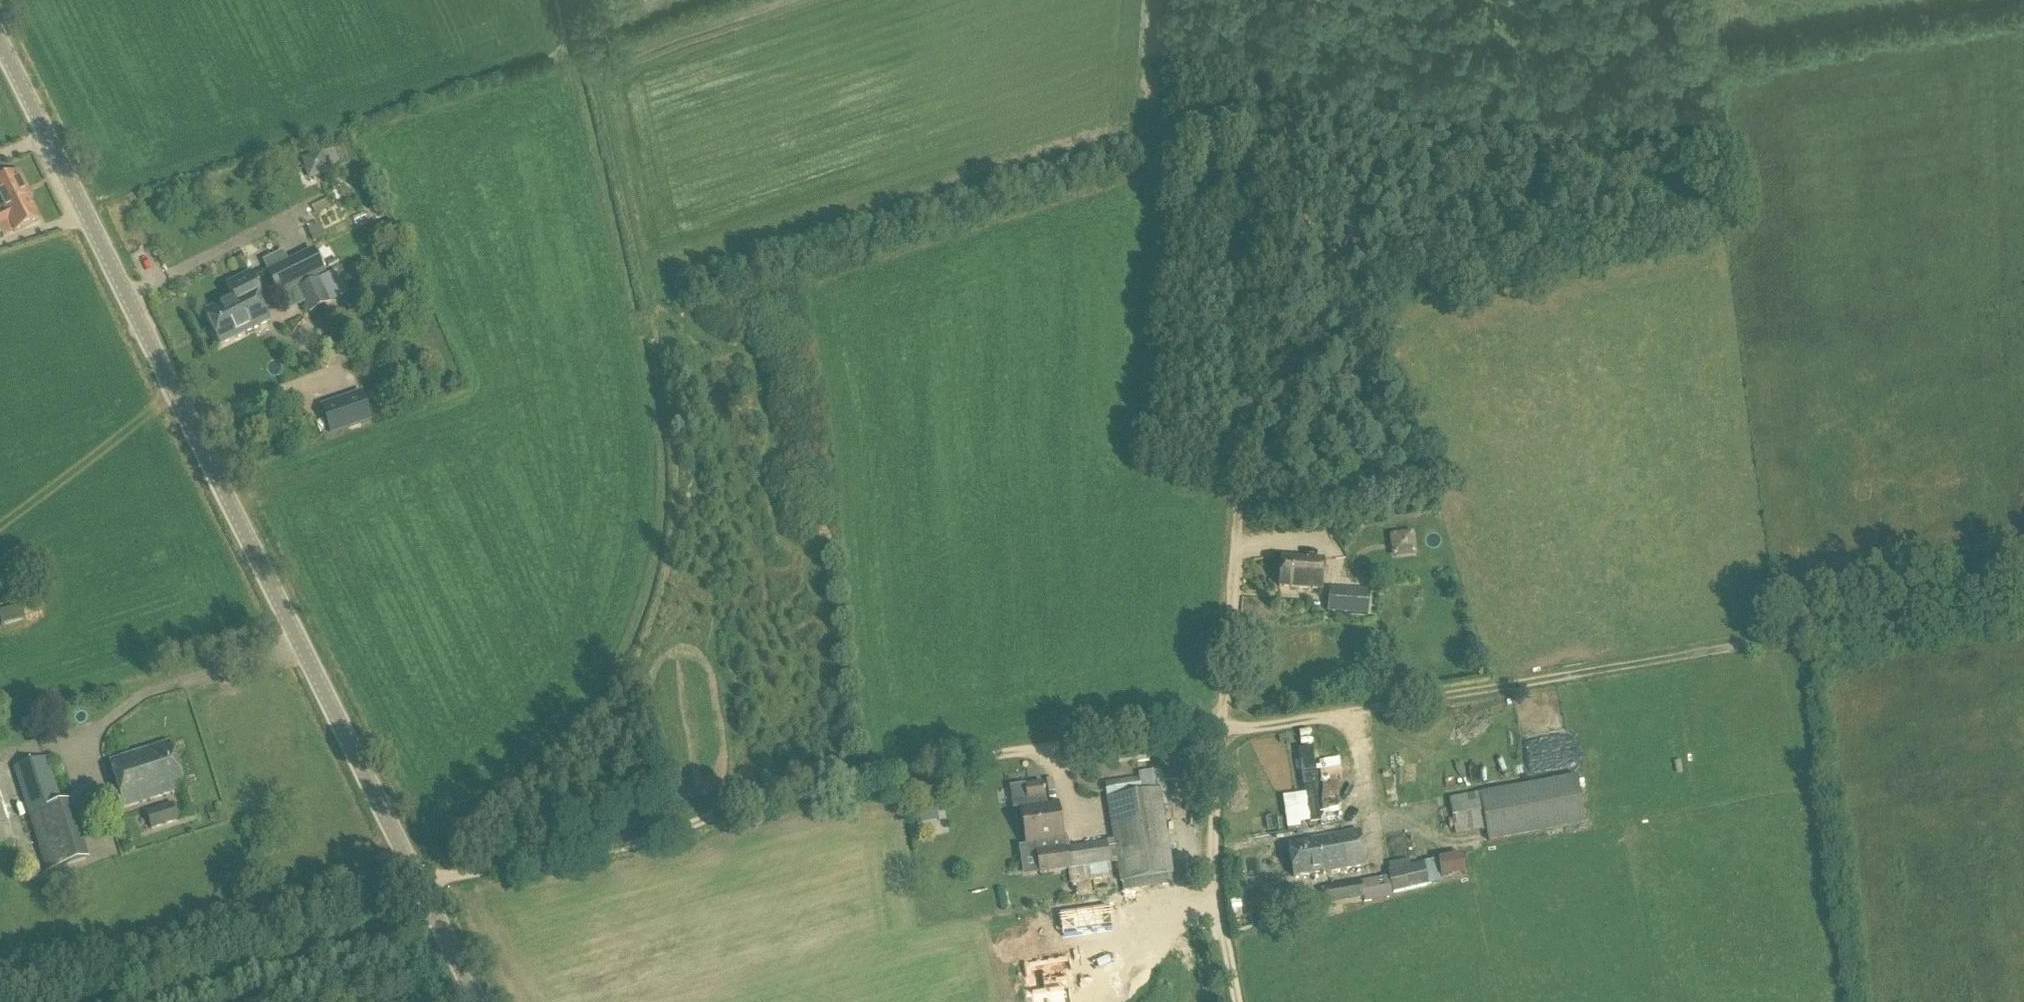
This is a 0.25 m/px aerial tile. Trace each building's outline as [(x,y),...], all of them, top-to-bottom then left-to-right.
[(283,161),(289,182),(330,169),(323,148),(283,161)] [(3,212),(0,213),(0,233),(2,238),(13,232),(13,234),(39,221),(28,200),(32,198),(20,174),(0,184),(0,206),(3,212)] [(320,235),(330,231),(321,212),(311,217),(320,235)] [(271,257),(288,244),(282,237),(265,250),(271,257)] [(267,274),(277,296),(324,275),(313,253),(267,274)] [(320,280),(331,303),(342,298),(331,275),(320,280)] [(222,288),(229,301),(204,313),(212,330),(261,306),(253,289),(246,276),(222,288)] [(331,303),(320,280),(298,291),(308,314),(331,303)] [(261,306),(212,330),(221,346),(269,322),(261,306)] [(340,406),(349,429),(370,421),(361,398),(340,406)] [(1280,589),(1322,592),(1324,560),(1282,557),(1280,589)] [(1442,578),(1441,595),(1452,595),(1453,579),(1442,578)] [(1330,618),(1368,620),(1370,586),(1332,584),(1330,618)] [(2,626),(25,619),(21,605),(0,611),(0,617),(2,626)] [(1158,741),(1128,747),(1130,758),(1160,752),(1158,741)] [(110,763),(124,808),(185,788),(170,743),(110,763)] [(14,768),(29,816),(64,804),(48,758),(14,768)] [(1479,794),(1486,829),(1489,843),(1585,825),(1576,776),(1479,794)] [(1035,844),(1035,846),(1064,842),(1058,802),(1047,804),(1043,782),(1026,785),(1029,806),(1021,808),(1026,845),(1035,844)] [(1324,805),(1323,788),(1310,789),(1312,823),(1328,822),(1328,821),(1340,820),(1339,804),(1324,805)] [(1108,799),(1123,892),(1173,884),(1172,875),(1173,875),(1160,791),(1108,799)] [(1486,829),(1479,794),(1449,799),(1456,835),(1486,829)] [(69,803),(64,804),(29,816),(47,872),(87,859),(69,803)] [(146,812),(152,830),(179,821),(174,804),(146,812)] [(917,808),(919,823),(939,819),(936,804),(917,808)] [(1294,878),(1317,874),(1322,873),(1322,874),(1366,867),(1360,832),(1311,841),(1311,842),(1288,846),(1294,878)] [(1106,835),(1064,842),(1035,846),(1040,874),(1068,870),(1110,864),(1106,835)] [(1466,848),(1443,848),(1444,871),(1467,871),(1466,848)] [(1389,864),(1390,872),(1387,872),(1392,894),(1428,886),(1423,864),(1409,867),(1408,860),(1389,864)] [(1110,864),(1068,870),(1070,884),(1112,877),(1110,864)] [(1364,899),(1361,883),(1326,890),(1328,905),(1364,899)] [(1105,908),(1056,915),(1059,939),(1109,931),(1105,908)] [(1020,967),(1025,1000),(1029,1000),(1029,1001),(1069,1001),(1068,994),(1072,993),(1067,960),(1063,961),(1024,967),(1020,967)]
